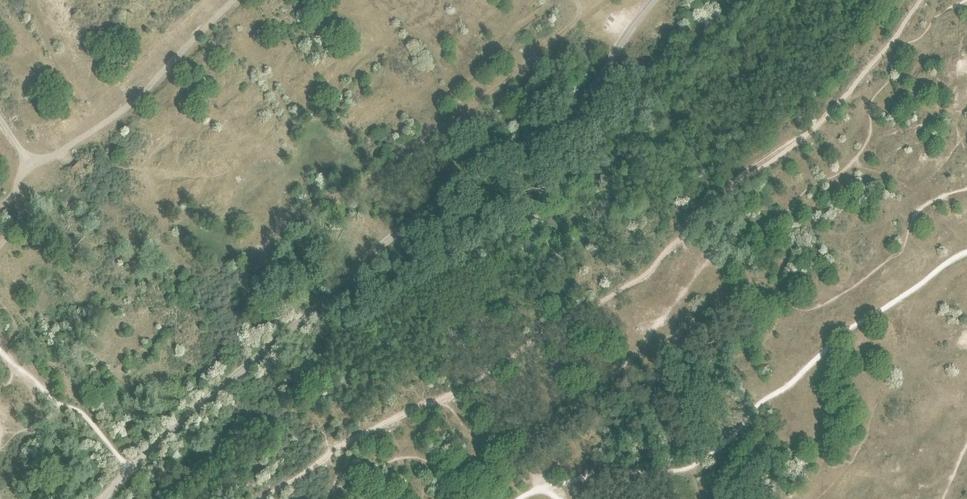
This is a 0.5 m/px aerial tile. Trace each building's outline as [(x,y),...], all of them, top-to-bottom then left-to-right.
[(734,238),(728,229),(720,235),(726,243),(734,238)]
